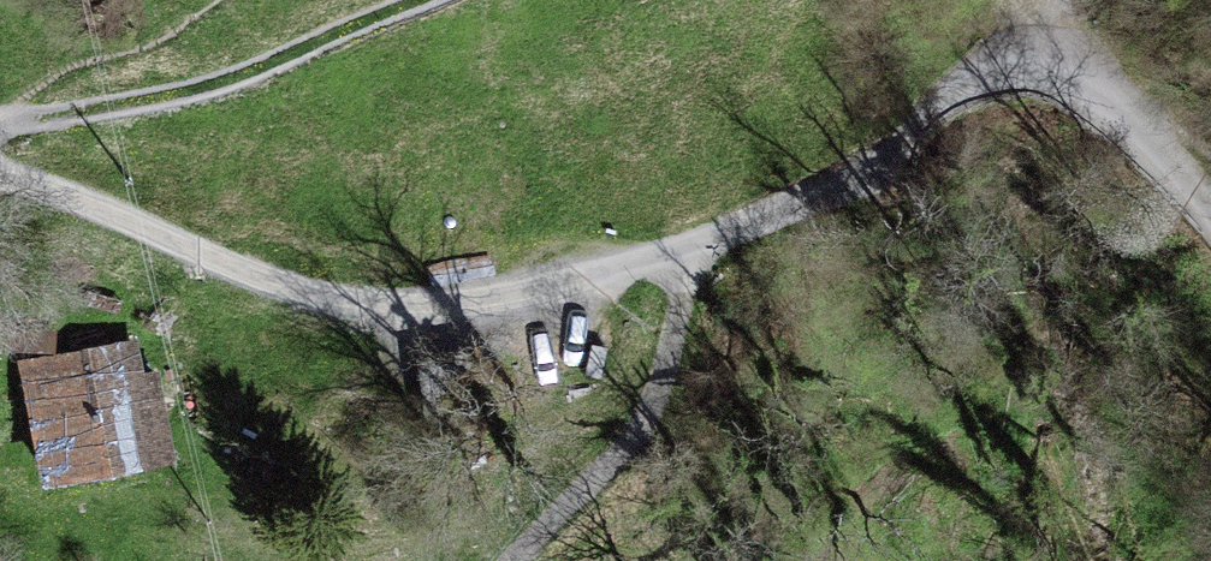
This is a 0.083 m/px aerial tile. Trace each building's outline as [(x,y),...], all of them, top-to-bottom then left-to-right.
[(140,338),(17,364),(43,492),(184,466),(160,370),(147,372),(140,338)]
